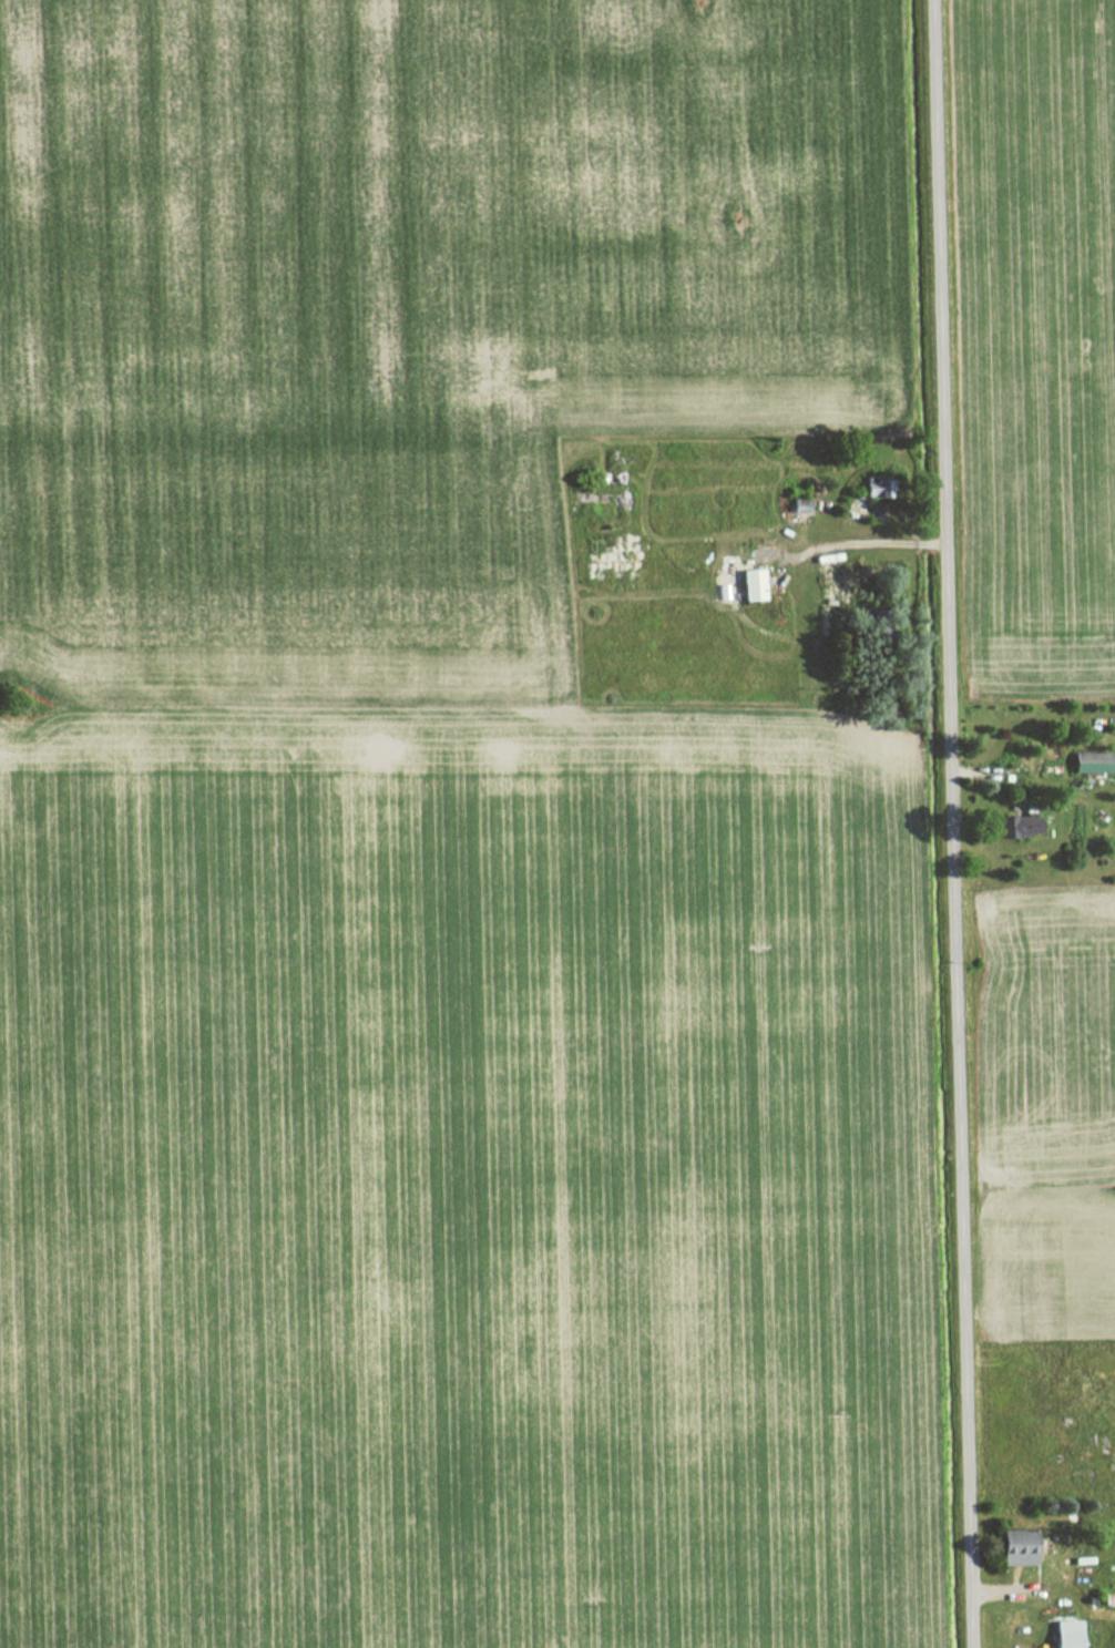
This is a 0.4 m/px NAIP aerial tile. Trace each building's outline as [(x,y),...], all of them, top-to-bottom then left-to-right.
[(739,601),(760,600),(758,569),(737,570),(739,601)] [(1074,762),(1075,753),(1070,753),(1069,771),(1100,773),(1100,763),(1074,762)] [(996,1544),(996,1566),(1031,1565),(1030,1543),(996,1544)] [(1051,1621),(1051,1647),(1076,1647),(1075,1621),(1051,1621)]
